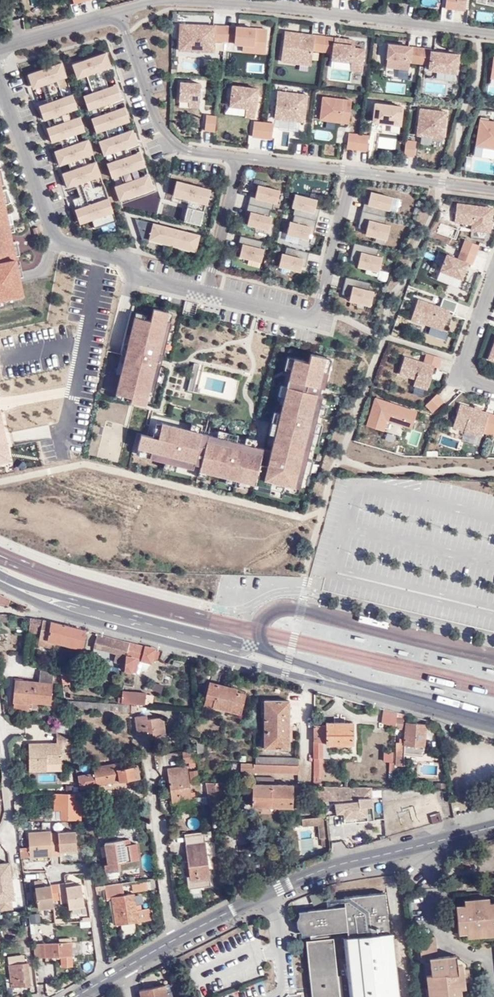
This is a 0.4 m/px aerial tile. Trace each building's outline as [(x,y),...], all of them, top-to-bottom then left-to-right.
[(445,8),(455,9),(456,0),(446,0),(445,8)] [(455,9),(466,11),(467,0),(456,0),(455,9)] [(224,41),(226,26),(214,25),(196,24),(196,27),(192,27),(192,24),(180,24),(179,49),(213,51),(214,40),(224,41)] [(226,26),(224,41),(236,42),(246,43),(253,43),(253,47),(266,48),(267,29),(249,28),(249,30),(245,30),(245,27),(226,26)] [(323,51),(325,36),(312,34),(304,34),(304,36),(301,35),(301,33),(285,31),(281,61),(311,64),(313,50),(323,51)] [(339,38),(325,36),(323,51),(333,52),(332,59),(351,61),(350,69),(362,71),(364,49),(353,47),(354,39),(339,38)] [(409,63),(419,64),(421,48),(389,44),(386,66),(408,69),(409,63)] [(421,48),(419,64),(429,65),(429,69),(456,72),(458,54),(431,51),(431,49),(421,48)] [(131,150),(142,147),(141,143),(139,144),(135,133),(127,136),(125,133),(134,130),(131,121),(129,122),(126,111),(119,114),(117,110),(116,105),(126,102),(125,98),(124,98),(123,99),(119,89),(112,91),(110,86),(106,74),(117,70),(115,66),(102,71),(101,67),(109,64),(106,53),(72,65),(77,79),(86,75),(92,93),(83,96),(88,110),(97,107),(100,115),(91,119),(96,133),(105,130),(108,138),(99,141),(104,155),(113,152),(116,161),(107,164),(112,178),(121,175),(124,183),(114,187),(119,201),(143,193),(145,192),(154,189),(151,178),(142,181),(141,178),(138,169),(145,167),(141,156),(134,159),(133,155),(131,150)] [(61,63),(27,74),(32,88),(41,86),(47,103),(38,106),(43,120),(52,117),(55,125),(46,128),(51,143),(60,139),(63,148),(54,151),(59,165),(68,162),(71,171),(62,174),(67,188),(76,185),(80,197),(73,199),(76,210),(81,224),(92,220),(95,228),(116,221),(113,213),(108,198),(103,184),(94,187),(91,178),(100,175),(95,162),(86,166),(83,156),(92,153),(87,139),(78,142),(75,134),(85,131),(80,117),(70,120),(67,111),(77,108),(72,94),(62,97),(56,80),(66,77),(61,63)] [(210,97),(211,84),(180,82),(179,100),(199,101),(200,96),(210,97)] [(229,106),(255,109),(256,98),(254,98),(254,95),(256,95),(257,89),(232,85),(229,106)] [(276,106),(275,118),(304,121),(308,94),(278,90),(276,102),(276,106)] [(351,100),(323,96),(320,119),(349,123),(351,100)] [(402,106),(375,103),(373,121),(400,125),(402,106)] [(255,109),(245,108),(244,116),(254,117),(255,109)] [(447,111),(420,108),(418,122),(421,122),(420,126),(418,126),(417,135),(420,135),(444,138),(447,111)] [(206,115),(204,129),(215,131),(216,116),(206,115)] [(480,119),(476,145),(493,148),(493,121),(480,119)] [(264,122),(254,121),(252,136),(262,137),(264,122)] [(274,124),(264,122),(262,137),(272,138),(274,124)] [(359,134),(349,133),(347,148),(357,149),(359,134)] [(369,135),(359,134),(357,149),(367,150),(369,135)] [(406,140),(404,155),(414,156),(416,141),(406,140)] [(210,201),(213,187),(179,179),(176,193),(180,194),(192,197),(191,200),(190,204),(186,217),(203,222),(208,201),(210,201)] [(3,298),(22,294),(9,224),(7,213),(1,187),(0,187),(0,185),(0,299),(3,298)] [(251,191),(248,203),(272,209),(274,202),(277,202),(280,190),(265,186),(258,185),(256,192),(251,191)] [(365,202),(362,210),(385,216),(386,209),(389,210),(392,196),(370,190),(367,202),(365,202)] [(147,214),(162,208),(156,193),(141,199),(147,214)] [(320,208),(315,207),(317,199),(295,194),(292,206),(295,207),(293,214),(294,214),(317,220),(320,208)] [(271,209),(248,203),(245,218),(248,219),(247,224),(269,229),(272,217),(269,216),(271,209)] [(490,231),(493,208),(457,203),(455,222),(472,224),(472,229),(490,231)] [(385,216),(362,210),(359,223),(358,227),(366,229),(366,233),(375,236),(387,239),(390,225),(385,224),(387,216),(385,216)] [(313,235),(317,220),(294,214),(293,222),(290,221),(287,233),(308,239),(310,234),(313,235)] [(149,238),(150,236),(154,220),(136,215),(143,236),(149,238)] [(154,220),(150,236),(190,246),(196,247),(200,231),(154,220)] [(33,228),(36,237),(41,236),(38,227),(33,228)] [(263,241),(240,235),(237,250),(240,251),(239,256),(261,261),(264,249),(261,248),(263,241)] [(479,245),(465,239),(461,249),(475,254),(479,245)] [(379,249),(354,243),(351,255),(350,259),(358,261),(358,265),(367,268),(379,271),(382,257),(377,256),(379,249)] [(305,267),(309,252),(287,246),(285,254),(282,253),(279,266),(300,271),(302,266),(305,267)] [(463,268),(464,265),(466,266),(468,263),(472,264),(475,254),(461,249),(458,258),(447,254),(440,270),(461,278),(465,269),(463,268)] [(370,283),(346,276),(343,289),(342,293),(350,296),(349,300),(358,302),(370,305),(374,291),(369,290),(370,283)] [(455,312),(458,302),(444,297),(441,307),(419,299),(411,320),(420,323),(421,322),(443,330),(447,318),(442,316),(444,308),(450,310),(455,312)] [(168,311),(154,308),(151,320),(135,316),(116,393),(132,397),(130,402),(145,405),(149,390),(153,391),(160,364),(171,322),(166,321),(168,311)] [(444,308),(442,316),(447,318),(450,310),(444,308)] [(142,434),(139,447),(153,451),(151,458),(193,468),(195,461),(202,463),(200,470),(210,472),(227,476),(246,481),(271,487),(283,490),(285,483),(300,487),(304,471),(307,459),(310,444),(316,421),(318,413),(320,403),(328,371),(322,370),(326,356),(311,353),(309,362),(294,358),(291,370),(287,385),(285,395),(281,412),(275,434),(271,450),(270,457),(268,464),(264,463),(260,462),(262,455),(263,448),(255,446),(245,443),(236,441),(217,436),(200,432),(190,430),(162,423),(159,438),(142,434)] [(428,376),(429,373),(432,373),(434,366),(438,367),(441,357),(427,353),(424,362),(405,356),(400,373),(416,378),(414,384),(427,389),(431,377),(428,376)] [(331,358),(326,356),(322,370),(328,371),(331,358)] [(199,364),(194,363),(187,390),(193,392),(199,364)] [(132,397),(116,393),(115,398),(130,402),(132,397)] [(445,403),(437,394),(424,406),(432,415),(445,403)] [(417,411),(376,397),(367,425),(383,430),(387,419),(412,428),(417,411)] [(493,430),(493,429),(493,415),(487,412),(460,404),(453,427),(464,430),(463,434),(480,439),(484,427),(493,430)] [(12,463),(1,411),(0,411),(0,466),(12,463)] [(139,447),(137,454),(151,458),(153,451),(139,447)] [(300,487),(285,483),(283,490),(298,494),(300,487)] [(0,593),(0,605),(8,607),(11,598),(0,593)] [(82,650),(86,631),(43,618),(33,615),(32,618),(42,621),(40,632),(39,637),(82,650)] [(42,621),(32,618),(31,629),(40,632),(42,621)] [(125,665),(131,643),(99,634),(94,648),(115,654),(113,660),(125,665)] [(80,657),(82,650),(39,637),(37,646),(80,657)] [(153,651),(153,649),(131,643),(125,665),(124,668),(140,673),(149,668),(151,659),(153,651)] [(32,702),(50,703),(53,674),(39,672),(38,684),(15,681),(13,704),(31,705),(32,702)] [(60,675),(64,693),(71,692),(68,673),(60,675)] [(247,692),(211,682),(206,703),(242,713),(247,692)] [(151,683),(150,691),(161,693),(162,685),(151,683)] [(116,703),(141,704),(142,694),(118,693),(116,703)] [(70,711),(130,715),(130,707),(71,701),(70,711)] [(290,701),(265,701),(265,748),(290,749),(290,701)] [(398,717),(398,715),(383,712),(383,726),(398,727),(398,717)] [(151,717),(140,718),(141,734),(155,733),(155,735),(167,734),(166,718),(151,719),(151,717)] [(316,725),(315,786),(322,787),(323,776),(325,776),(326,758),(323,758),(324,741),(327,742),(328,744),(354,745),(354,723),(328,723),(328,725),(316,725)] [(427,724),(407,723),(406,743),(399,743),(397,766),(404,767),(406,754),(423,756),(424,752),(425,752),(427,724)] [(74,747),(71,732),(58,732),(58,742),(31,742),(30,770),(48,770),(48,762),(63,763),(63,747),(74,747)] [(197,748),(182,751),(183,760),(198,758),(197,748)] [(393,761),(394,753),(385,753),(385,761),(393,761)] [(301,758),(257,756),(256,763),(301,765),(301,758)] [(84,786),(141,778),(139,765),(134,766),(133,760),(96,764),(97,771),(82,773),(84,786)] [(256,763),(243,763),(243,773),(300,774),(301,765),(256,763)] [(174,801),(193,800),(189,767),(171,769),(174,801)] [(225,784),(208,783),(213,822),(229,821),(225,784)] [(302,786),(253,784),(253,807),(293,808),(293,799),(301,799),(302,786)] [(372,789),(325,787),(325,789),(326,801),(326,804),(335,803),(336,814),(344,813),(344,823),(357,822),(357,817),(369,817),(369,807),(373,806),(372,789)] [(314,803),(326,801),(325,789),(313,790),(314,803)] [(50,817),(84,816),(83,805),(76,806),(76,793),(53,793),(53,809),(50,809),(50,817)] [(97,808),(86,809),(88,817),(89,823),(98,822),(97,808)] [(430,822),(440,819),(437,811),(427,814),(430,822)] [(330,845),(328,816),(302,819),(303,827),(319,825),(321,839),(322,839),(322,846),(330,845)] [(80,847),(79,828),(34,831),(35,843),(25,844),(25,856),(66,853),(66,848),(80,847)] [(207,841),(189,843),(193,876),(190,876),(191,888),(212,885),(207,841)] [(128,865),(126,846),(108,847),(110,866),(105,867),(107,881),(122,879),(122,865),(128,865)] [(12,910),(9,864),(0,864),(0,911),(12,910)] [(76,907),(88,906),(86,886),(78,886),(70,887),(70,882),(64,883),(66,900),(66,902),(76,902),(76,907)] [(66,900),(64,883),(46,884),(39,885),(40,892),(40,898),(41,907),(58,906),(58,901),(66,900)] [(117,924),(143,919),(141,908),(139,908),(136,892),(126,894),(124,884),(106,887),(108,900),(113,899),(117,924)] [(385,892),(343,897),(344,905),(347,930),(354,996),(396,996),(385,892)] [(489,902),(489,897),(483,898),(483,895),(470,896),(470,899),(464,900),(464,904),(456,905),(458,933),(467,932),(467,937),(493,935),(493,902),(489,902)] [(347,930),(344,905),(298,911),(299,915),(296,920),(297,926),(300,931),(301,935),(347,930)] [(30,924),(40,922),(38,913),(28,915),(30,924)] [(134,926),(120,927),(121,937),(135,936),(134,926)] [(438,957),(436,937),(420,938),(422,959),(429,958),(431,974),(426,974),(428,996),(461,996),(461,989),(465,988),(465,982),(468,982),(466,969),(463,969),(462,963),(457,964),(456,955),(438,957)] [(333,938),(306,940),(312,996),(339,996),(333,938)] [(76,943),(40,944),(40,958),(77,956),(76,943)] [(6,987),(30,984),(28,962),(9,965),(10,978),(5,978),(6,987)] [(262,983),(248,987),(250,995),(264,991),(262,983)] [(165,984),(139,990),(141,996),(168,996),(165,984)]
